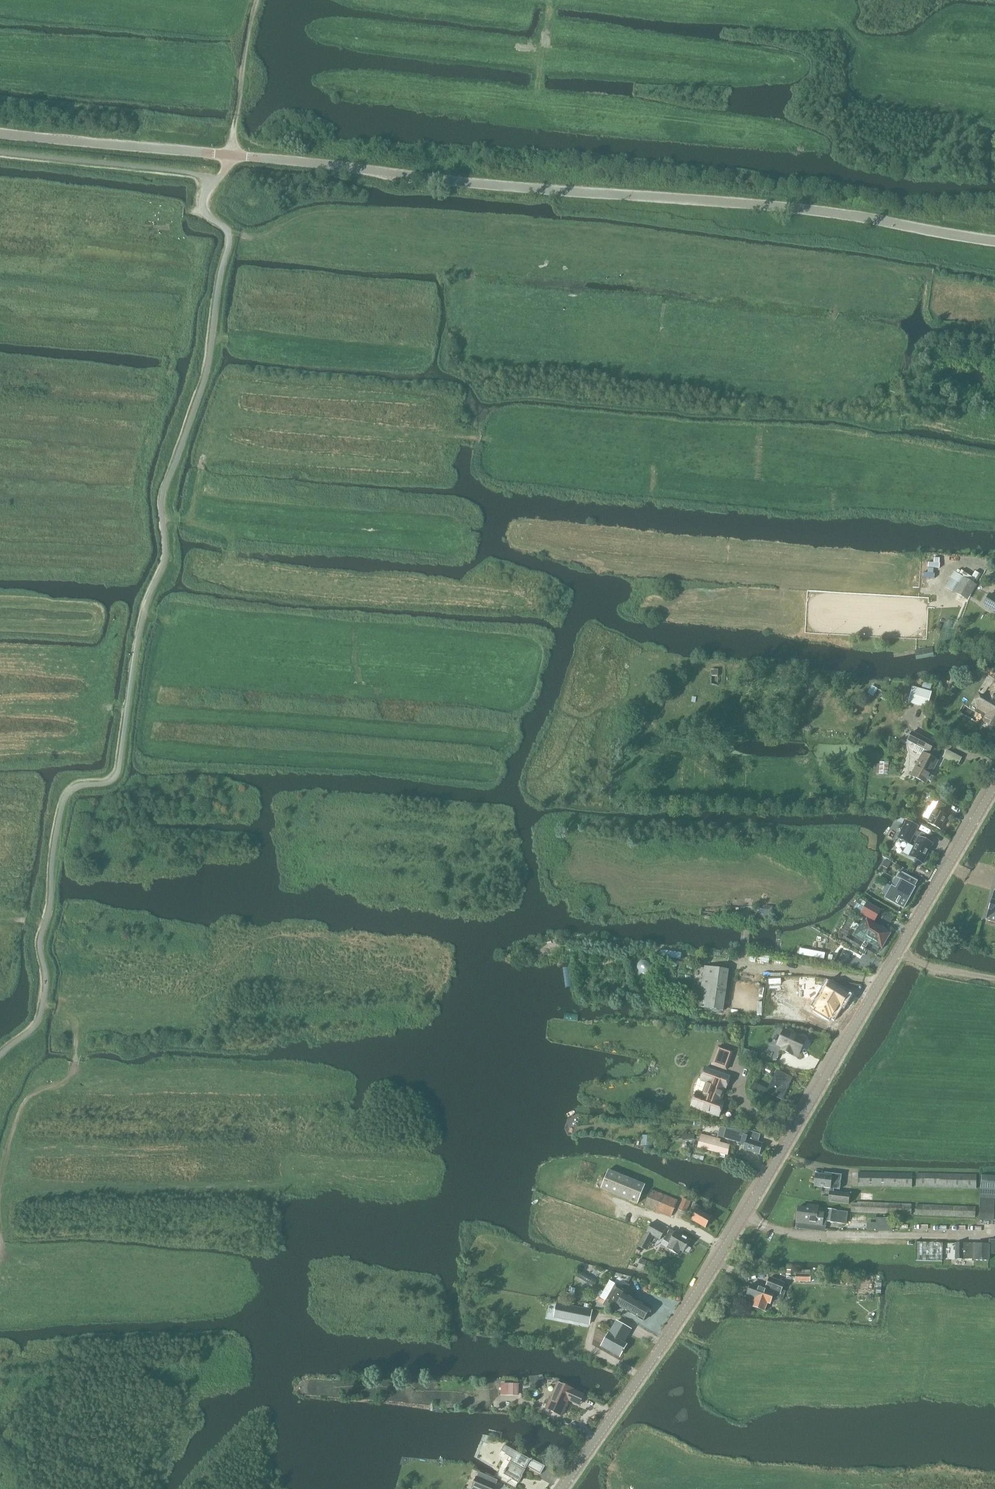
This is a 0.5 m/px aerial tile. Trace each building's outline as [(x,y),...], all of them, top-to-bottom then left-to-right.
[(940,553),(922,552),(920,576),(929,577),(929,570),(939,571),(940,553)] [(975,585),(969,581),(963,577),(954,593),(967,601),(976,586),(975,585)] [(989,594),(982,605),(994,613),(994,598),(989,594)] [(723,669),(712,668),(712,683),(722,683),(723,669)] [(994,729),(994,677),(974,708),(964,702),(957,712),(980,725),(983,720),(994,729)] [(913,687),(909,703),(928,708),(932,692),(913,687)] [(929,752),(934,744),(913,732),(908,741),(929,752)] [(958,765),(961,758),(947,751),(943,758),(958,765)] [(926,784),(933,771),(938,761),(922,753),(911,776),(926,784)] [(889,763),(880,762),(879,774),(888,775),(889,763)] [(824,792),(810,792),(810,801),(824,801),(824,792)] [(946,806),(945,806),(948,800),(935,794),(933,799),(939,802),(928,823),(941,830),(947,817),(942,814),(946,806)] [(919,825),(908,819),(899,837),(910,843),(919,825)] [(923,864),(933,845),(923,839),(926,835),(921,833),(909,856),(923,864)] [(901,880),(896,888),(891,886),(885,898),(904,909),(916,887),(915,887),(918,881),(900,871),(896,877),(901,880)] [(994,923),(994,891),(986,920),(994,923)] [(881,911),(860,899),(854,910),(874,922),(881,911)] [(867,920),(866,922),(858,917),(846,938),(875,955),(879,948),(881,949),(890,934),(867,920)] [(820,951),(827,940),(817,934),(811,946),(820,951)] [(662,949),(661,955),(682,959),(683,952),(662,949)] [(723,1011),(729,970),(705,967),(699,1007),(723,1011)] [(791,979),(781,979),(781,987),(782,987),(782,992),(791,992),(791,979)] [(830,984),(817,1006),(820,1008),(818,1010),(828,1016),(829,1014),(832,1015),(839,1004),(841,1006),(848,995),(830,984)] [(791,1051),(797,1053),(804,1039),(782,1029),(776,1044),(781,1046),(780,1049),(790,1054),(791,1051)] [(712,1065),(727,1070),(733,1052),(719,1047),(712,1065)] [(705,1068),(701,1080),(708,1082),(704,1096),(696,1093),(691,1106),(720,1116),(724,1103),(719,1101),(723,1088),(726,1089),(730,1078),(718,1073),(718,1071),(714,1070),(714,1072),(705,1068)] [(781,1099),(789,1083),(784,1081),(787,1076),(778,1072),(768,1092),(781,1099)] [(767,1089),(754,1083),(749,1090),(763,1096),(767,1089)] [(759,1155),(763,1144),(758,1142),(760,1135),(749,1131),(726,1128),(724,1138),(745,1145),(743,1149),(759,1155)] [(721,1139),(701,1134),(700,1138),(698,1148),(727,1155),(730,1145),(720,1143),(721,1139)] [(652,1136),(642,1135),(641,1146),(651,1147),(652,1136)] [(638,1204),(646,1185),(609,1170),(601,1188),(638,1204)] [(858,1172),(858,1186),(912,1188),(913,1174),(858,1172)] [(849,1204),(850,1194),(834,1192),(834,1189),(840,1190),(842,1175),(825,1173),(824,1175),(816,1174),(816,1179),(814,1181),(814,1183),(815,1185),(815,1187),(831,1189),(829,1202),(849,1204)] [(976,1189),(976,1175),(916,1173),(915,1187),(976,1189)] [(980,1175),(980,1189),(994,1189),(994,1175),(980,1175)] [(644,1207),(671,1217),(678,1200),(651,1189),(644,1207)] [(685,1213),(690,1202),(683,1198),(677,1209),(685,1213)] [(911,1215),(912,1205),(852,1202),(851,1212),(911,1215)] [(705,1228),(711,1218),(698,1210),(699,1207),(694,1204),(689,1212),(694,1215),(692,1220),(705,1228)] [(834,1223),(836,1211),(828,1210),(827,1214),(818,1212),(818,1206),(807,1205),(807,1208),(798,1207),(796,1223),(826,1226),(827,1221),(834,1223)] [(975,1217),(976,1207),(915,1205),(915,1215),(975,1217)] [(980,1220),(994,1221),(994,1207),(981,1207),(980,1220)] [(859,1221),(859,1229),(893,1230),(893,1217),(877,1217),(877,1221),(859,1221)] [(652,1221),(647,1231),(640,1246),(647,1250),(653,1236),(661,1240),(666,1232),(660,1229),(662,1226),(652,1221)] [(667,1249),(678,1255),(681,1250),(684,1252),(690,1241),(675,1232),(675,1233),(670,1230),(664,1241),(670,1244),(667,1249)] [(943,1244),(917,1243),(917,1262),(943,1262),(943,1244)] [(974,1259),(974,1255),(974,1243),(956,1243),(955,1259),(974,1259)] [(988,1260),(988,1255),(988,1243),(974,1243),(974,1255),(974,1259),(974,1260),(988,1260)] [(641,1259),(637,1269),(650,1273),(653,1263),(641,1259)] [(597,1282),(578,1271),(575,1277),(593,1288),(597,1282)] [(810,1282),(810,1275),(796,1274),(796,1282),(810,1282)] [(859,1288),(860,1288),(859,1293),(872,1294),(872,1289),(872,1283),(873,1283),(873,1279),(861,1277),(860,1282),(859,1287),(859,1288)] [(780,1294),(782,1288),(787,1290),(789,1285),(784,1284),(784,1283),(770,1278),(766,1288),(780,1294)] [(618,1307),(644,1321),(651,1309),(625,1294),(627,1291),(625,1290),(628,1286),(624,1284),(622,1288),(613,1283),(601,1304),(615,1312),(618,1307)] [(770,1304),(774,1293),(751,1285),(747,1296),(755,1298),(752,1306),(765,1311),(768,1303),(770,1304)] [(590,1324),(593,1310),(557,1302),(554,1317),(590,1324)] [(623,1343),(631,1329),(617,1321),(609,1335),(608,1335),(603,1344),(608,1348),(609,1346),(614,1348),(612,1352),(620,1356),(626,1345),(623,1343)] [(544,1406),(544,1408),(562,1416),(569,1400),(579,1405),(584,1394),(557,1382),(550,1399),(548,1399),(547,1399),(545,1400),(544,1402),(544,1404),(544,1406)] [(519,1384),(502,1383),(502,1396),(519,1396),(519,1384)] [(531,1460),(509,1448),(505,1445),(501,1451),(506,1454),(505,1455),(512,1458),(503,1474),(518,1483),(527,1467),(541,1474),(545,1467),(531,1459),(531,1460)] [(496,1485),(477,1477),(472,1488),(473,1488),(494,1488),(496,1485)]
